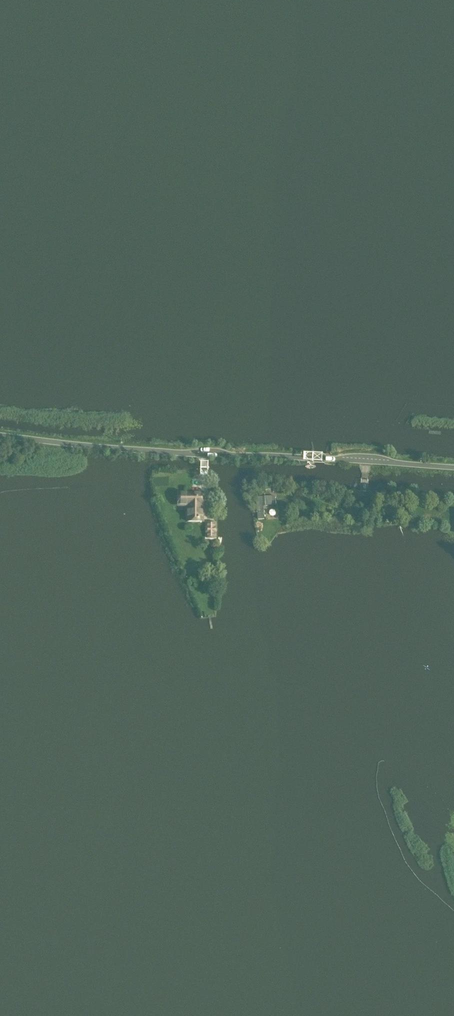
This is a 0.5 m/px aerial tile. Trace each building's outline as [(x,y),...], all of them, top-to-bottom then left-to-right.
[(202,505),(202,495),(176,495),(176,508),(187,508),(187,521),(201,521),(201,505),(202,505)] [(257,520),(264,519),(263,507),(275,506),(275,496),(256,498),(257,520)] [(215,540),(216,523),(205,523),(205,540),(215,540)]
